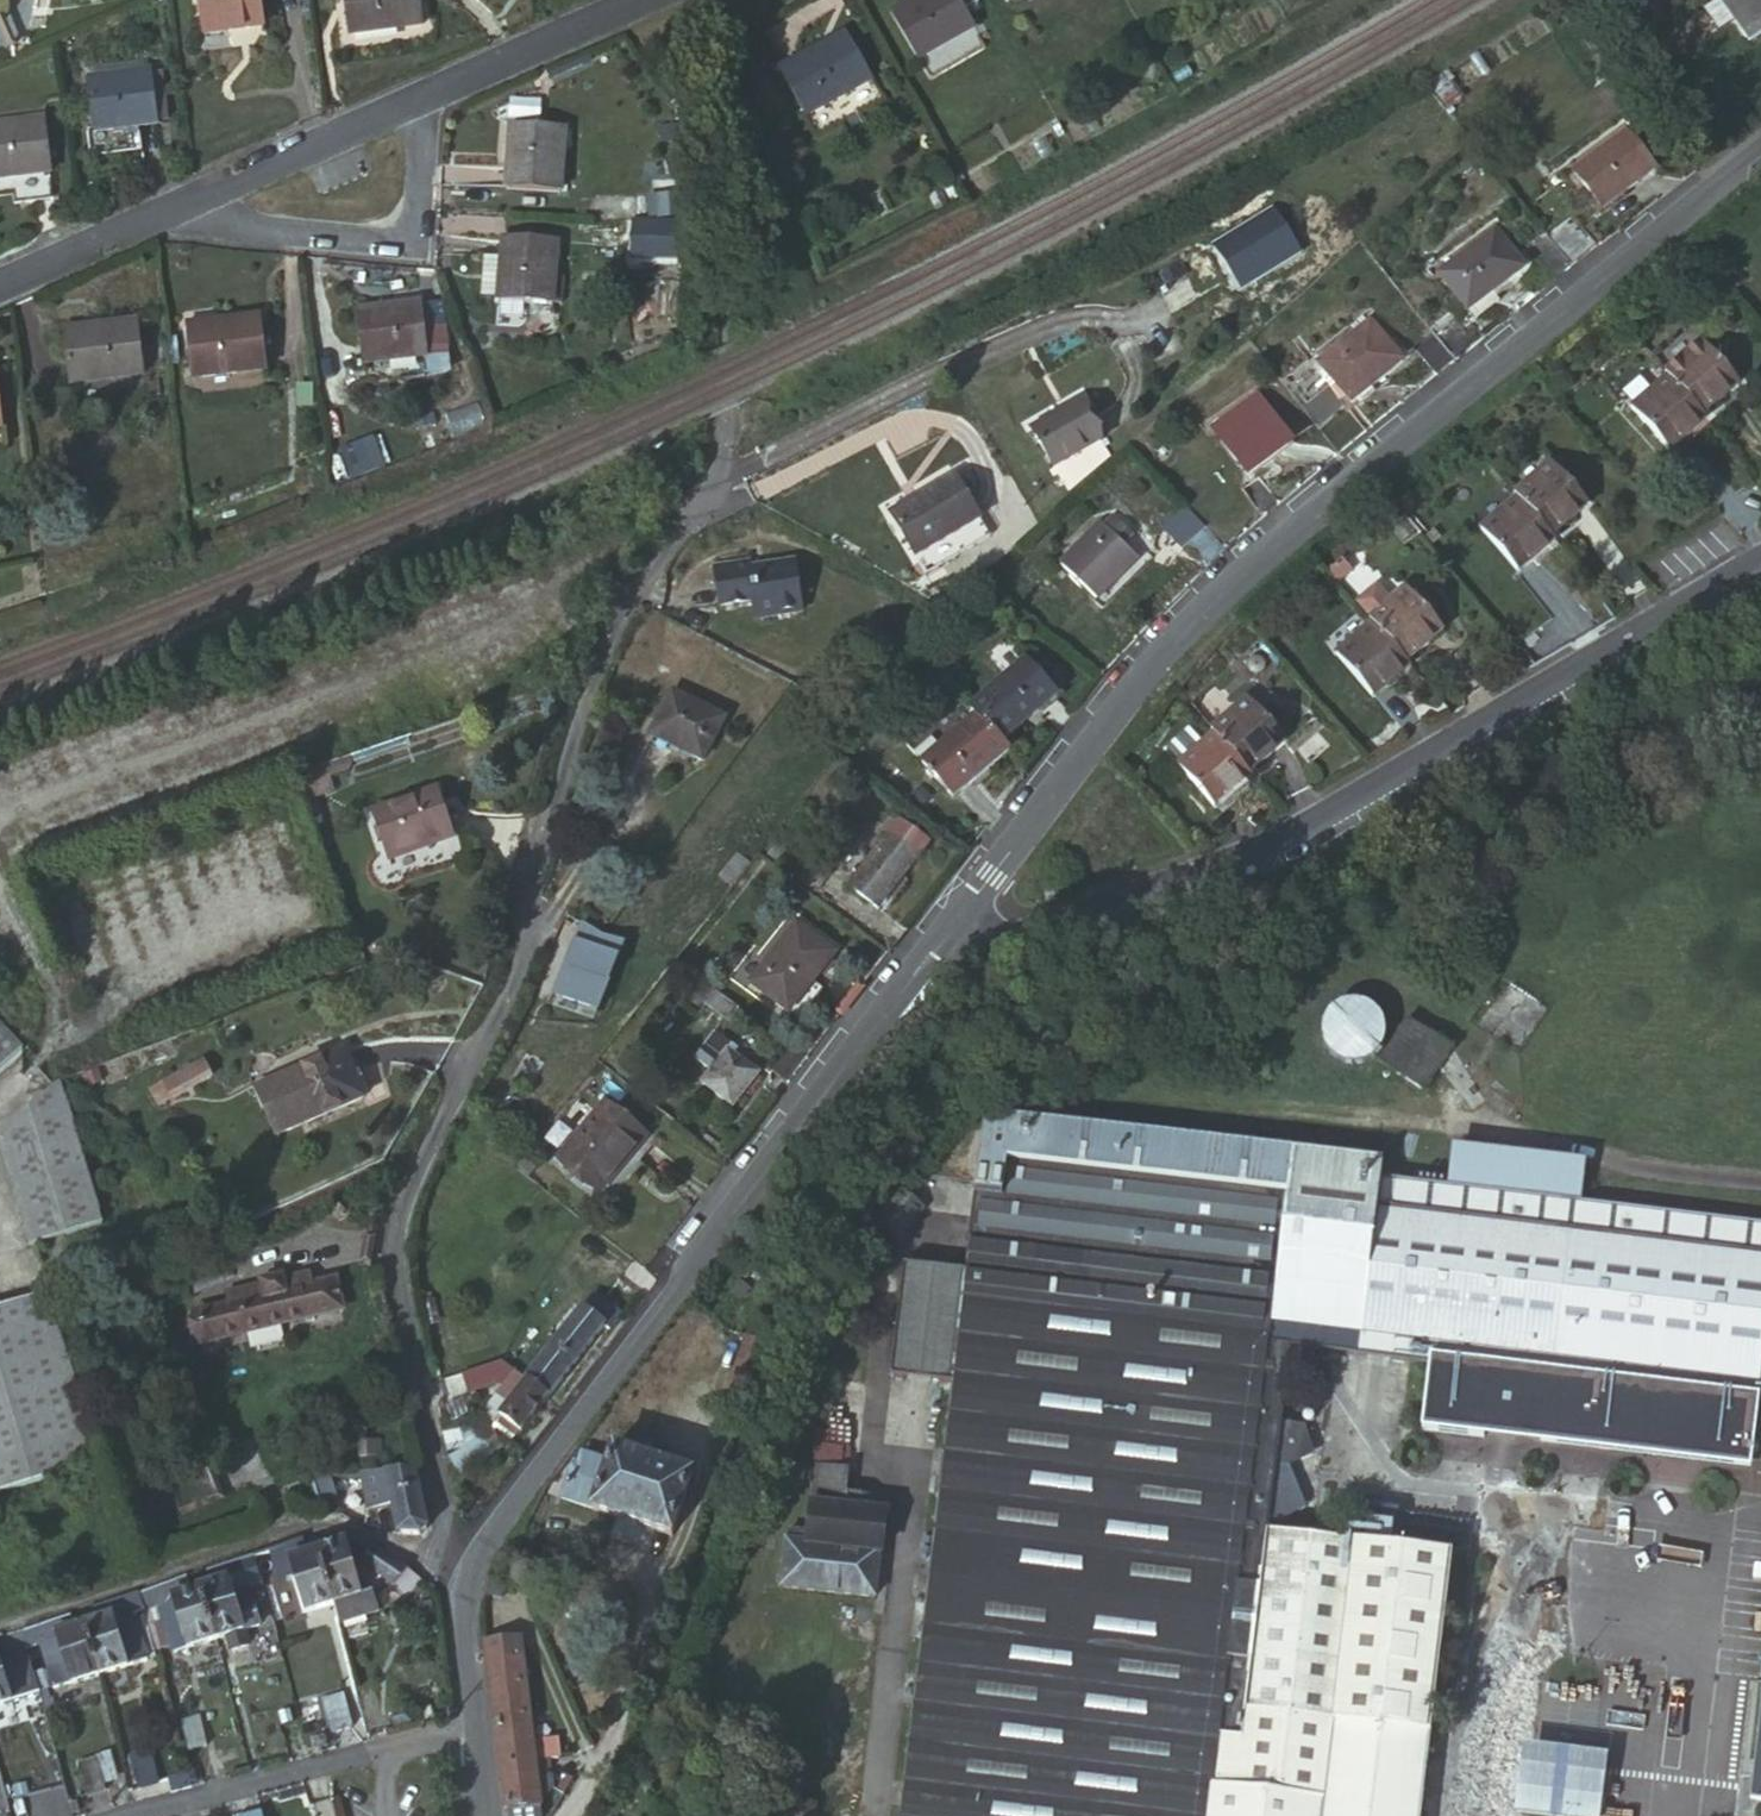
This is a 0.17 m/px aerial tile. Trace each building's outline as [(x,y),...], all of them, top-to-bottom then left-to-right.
[(186,29),(250,17),(246,0),(181,0),(186,29)] [(340,31),(410,18),(406,0),(333,0),(340,31)] [(975,0),(926,0),(903,12),(928,60),(988,27),(980,10),(975,0)] [(980,10),(998,2),(997,0),(975,0),(980,10)] [(1752,41),(1760,34),(1760,0),(1725,0),(1752,41)] [(848,20),(780,54),(803,103),(872,66),(848,20)] [(145,52),(83,62),(90,113),(153,104),(145,52)] [(0,99),(0,150),(49,141),(39,92),(0,99)] [(576,106),(525,104),(520,170),(573,174),(576,106)] [(1636,115),(1579,162),(1613,201),(1670,155),(1636,115)] [(137,125),(90,127),(91,150),(138,148),(137,125)] [(509,219),(508,239),(505,282),(557,285),(562,222),(509,219)] [(1483,233),(1434,275),(1464,310),(1512,269),(1483,233)] [(505,282),(508,239),(490,238),(486,280),(505,282)] [(1736,276),(1725,286),(1734,297),(1745,288),(1736,276)] [(441,286),(376,277),(371,330),(435,338),(441,286)] [(264,291),(186,304),(195,360),(272,348),(264,291)] [(146,304),(71,317),(80,371),(156,360),(146,304)] [(1370,317),(1319,356),(1349,394),(1400,355),(1370,317)] [(1700,353),(1668,382),(1671,386),(1707,426),(1740,397),(1700,353)] [(0,357),(0,415),(16,412),(6,356),(0,357)] [(1679,456),(1709,429),(1707,426),(1671,386),(1640,413),(1679,456)] [(1254,395),(1210,431),(1243,472),(1288,436),(1254,395)] [(1076,403),(1030,425),(1047,466),(1093,443),(1076,403)] [(1236,491),(1258,517),(1271,505),(1284,494),(1262,468),(1236,491)] [(883,500),(904,546),(971,515),(948,470),(883,500)] [(1547,477),(1515,504),(1518,507),(1554,548),(1586,519),(1547,477)] [(1183,505),(1157,529),(1176,552),(1186,543),(1204,564),(1222,547),(1183,505)] [(1525,579),(1557,551),(1554,548),(1518,507),(1486,535),(1525,579)] [(1111,521),(1128,538),(1144,526),(1125,508),(1111,521)] [(971,515),(904,546),(912,562),(978,531),(971,515)] [(1144,555),(1128,538),(1111,521),(1070,560),(1102,596),(1144,555)] [(749,560),(715,564),(719,603),(753,599),(754,611),(761,616),(801,611),(795,561),(750,567),(749,560)] [(1343,565),(1329,578),(1338,588),(1352,575),(1343,565)] [(1372,624),(1371,625),(1374,629),(1410,669),(1443,640),(1404,596),(1391,607),(1377,592),(1359,609),(1372,624)] [(1381,700),(1413,673),(1410,669),(1374,629),(1342,658),(1381,700)] [(1248,649),(1243,649),(1239,651),(1237,655),(1235,659),(1235,663),(1236,667),(1239,670),(1243,672),(1248,673),(1252,672),(1255,669),(1258,665),(1259,661),(1258,657),(1255,653),(1252,650),(1248,649)] [(1024,657),(970,704),(979,715),(1002,741),(1056,691),(1024,657)] [(730,715),(678,688),(656,730),(708,757),(730,715)] [(1240,698),(1209,725),(1213,730),(1248,771),(1280,743),(1240,698)] [(958,803),(1014,754),(1002,741),(979,715),(925,763),(958,803)] [(1218,802),(1251,774),(1248,771),(1213,730),(1180,760),(1218,802)] [(433,785),(364,808),(380,856),(448,835),(433,785)] [(891,813),(843,879),(873,902),(922,835),(891,813)] [(620,946),(603,939),(583,927),(552,997),(590,1015),(620,946)] [(798,929),(756,983),(789,1008),(831,955),(798,929)] [(721,1015),(733,1000),(702,976),(689,991),(721,1015)] [(1356,1062),(1407,1094),(1435,1050),(1389,1022),(1370,1052),(1365,1047),(1366,1045),(1366,1035),(1365,1029),(1363,1025),(1364,1025),(1359,1018),(1350,1010),(1344,1009),(1338,1007),(1331,1007),(1325,1008),(1317,1013),(1314,1015),(1311,1019),(1308,1023),(1305,1029),(1303,1038),(1304,1044),(1305,1050),(1310,1058),(1314,1063),(1318,1066),(1324,1069),(1328,1070),(1333,1071),(1342,1070),(1349,1068),(1353,1065),(1356,1062)] [(687,1055),(707,1069),(727,1043),(731,1041),(708,1023),(697,1036),(700,1038),(687,1055)] [(14,1046),(0,1033),(0,1061),(14,1046)] [(727,1043),(707,1069),(700,1077),(732,1102),(758,1069),(727,1043)] [(345,1048),(258,1088),(281,1137),(366,1094),(345,1048)] [(207,1059),(153,1087),(163,1107),(217,1079),(207,1059)] [(0,1121),(0,1145),(35,1239),(100,1220),(59,1080),(0,1121)] [(1003,1121),(972,1118),(956,1274),(893,1267),(880,1379),(943,1387),(894,1815),(905,1815),(977,1163),(1248,1193),(1252,1165),(1369,1178),(1370,1159),(1003,1121)] [(627,1120),(579,1182),(623,1217),(671,1155),(627,1120)] [(1438,1148),(1434,1185),(1566,1200),(1571,1163),(1438,1148)] [(905,1815),(1204,1815),(1207,1789),(1211,1754),(1229,1757),(1256,1530),(1264,1459),(1268,1429),(1277,1352),(1280,1323),(1258,1321),(1274,1196),(1248,1193),(977,1163),(905,1815)] [(1566,1200),(1434,1185),(1369,1178),(1252,1165),(1248,1193),(1274,1196),(1760,1250),(1760,1221),(1566,1200)] [(900,1196),(872,1226),(891,1245),(920,1217),(900,1196)] [(1280,1323),(1277,1352),(1316,1356),(1418,1368),(1412,1435),(1473,1442),(1474,1432),(1531,1439),(1741,1462),(1748,1398),(1760,1399),(1760,1370),(1753,1369),(1760,1297),(1760,1250),(1274,1196),(1258,1321),(1280,1323)] [(278,1274),(282,1291),(304,1286),(329,1279),(324,1263),(278,1274)] [(256,1279),(260,1296),(282,1291),(278,1274),(256,1279)] [(342,1276),(329,1279),(336,1310),(351,1306),(342,1276)] [(304,1286),(311,1316),(336,1310),(329,1279),(304,1286)] [(282,1291),(289,1321),(311,1316),(304,1286),(282,1291)] [(260,1296),(240,1301),(247,1331),(289,1321),(282,1291),(260,1296)] [(0,1307),(0,1499),(100,1467),(46,1292),(0,1307)] [(604,1298),(591,1313),(607,1326),(610,1330),(623,1313),(604,1298)] [(247,1331),(240,1301),(172,1318),(177,1347),(247,1331)] [(585,1307),(531,1377),(552,1396),(607,1326),(591,1313),(585,1307)] [(1352,1353),(1354,1336),(1339,1334),(1337,1352),(1352,1353)] [(753,1384),(763,1353),(743,1346),(724,1400),(744,1406),(753,1384)] [(1316,1356),(1277,1352),(1268,1429),(1292,1431),(1306,1432),(1316,1356)] [(552,1396),(531,1377),(521,1390),(511,1403),(501,1416),(524,1433),(552,1396)] [(511,1403),(521,1390),(508,1379),(498,1391),(511,1403)] [(1292,1431),(1268,1429),(1264,1459),(1275,1459),(1276,1463),(1300,1453),(1292,1431)] [(1474,1432),(1473,1442),(1530,1448),(1531,1439),(1474,1432)] [(459,1433),(445,1434),(446,1450),(461,1450),(459,1433)] [(1741,1462),(1531,1439),(1530,1448),(1740,1470),(1741,1462)] [(609,1465),(594,1513),(673,1540),(695,1477),(614,1450),(609,1465)] [(577,1469),(566,1503),(594,1513),(609,1465),(582,1455),(577,1469)] [(210,1464),(175,1476),(182,1498),(217,1487),(210,1464)] [(818,1466),(816,1486),(851,1490),(854,1469),(818,1466)] [(560,1501),(566,1503),(577,1469),(571,1467),(560,1501)] [(390,1499),(396,1528),(417,1533),(428,1526),(415,1470),(384,1471),(390,1499)] [(390,1499),(384,1471),(360,1472),(367,1504),(390,1499)] [(322,1480),(311,1481),(316,1500),(339,1495),(334,1472),(320,1473),(322,1480)] [(816,1486),(814,1500),(888,1509),(891,1509),(893,1495),(851,1490),(816,1486)] [(810,1541),(808,1554),(879,1561),(881,1562),(888,1509),(814,1500),(810,1541)] [(1316,1815),(1413,1815),(1441,1553),(1256,1530),(1229,1757),(1256,1760),(1252,1795),(1318,1802),(1316,1815)] [(791,1539),(789,1553),(808,1554),(810,1541),(791,1539)] [(259,1557),(266,1579),(289,1571),(287,1565),(309,1557),(305,1543),(259,1557)] [(347,1546),(320,1554),(335,1608),(364,1599),(347,1546)] [(407,1571),(373,1552),(365,1567),(392,1590),(407,1571)] [(808,1554),(789,1553),(786,1553),(781,1597),(873,1606),(879,1561),(808,1554)] [(320,1554),(309,1557),(287,1565),(289,1571),(297,1595),(303,1617),(335,1608),(320,1554)] [(211,1589),(202,1591),(219,1644),(230,1640),(234,1655),(251,1649),(247,1635),(266,1630),(254,1592),(268,1589),(266,1579),(259,1557),(207,1573),(211,1589)] [(424,1585),(407,1571),(392,1590),(389,1592),(406,1607),(424,1585)] [(219,1644),(202,1591),(193,1594),(188,1580),(163,1591),(141,1599),(147,1617),(176,1608),(182,1627),(190,1652),(219,1644)] [(297,1595),(285,1598),(292,1621),(303,1617),(297,1595)] [(364,1599),(335,1608),(341,1628),(383,1615),(377,1595),(364,1599)] [(87,1627),(102,1679),(130,1671),(121,1639),(117,1626),(147,1617),(141,1599),(123,1606),(94,1614),(96,1625),(87,1627)] [(147,1617),(157,1653),(172,1648),(168,1631),(182,1627),(176,1608),(147,1617)] [(75,1687),(102,1679),(87,1627),(78,1630),(74,1620),(27,1634),(31,1652),(43,1649),(61,1643),(70,1669),(75,1687)] [(1740,1799),(1760,1802),(1760,1624),(1740,1799)] [(174,1657),(190,1652),(182,1627),(168,1631),(172,1648),(174,1657)] [(121,1639),(130,1671),(154,1665),(144,1632),(121,1639)] [(16,1705),(2,1660),(31,1652),(27,1634),(6,1641),(4,1638),(0,1640),(0,1710),(16,1705)] [(53,1674),(70,1669),(61,1643),(43,1649),(51,1675),(53,1674)] [(499,1734),(504,1773),(540,1768),(541,1768),(539,1756),(523,1644),(496,1648),(496,1654),(494,1687),(499,1734)] [(2,1660),(16,1705),(45,1696),(39,1678),(31,1652),(2,1660)] [(58,1693),(75,1687),(70,1669),(53,1674),(58,1693)] [(39,1678),(45,1696),(58,1693),(53,1674),(51,1675),(39,1678)] [(357,1730),(346,1695),(327,1700),(338,1736),(357,1730)] [(432,1717),(430,1711),(422,1712),(424,1720),(432,1717)] [(212,1742),(204,1716),(187,1721),(195,1747),(212,1742)] [(1566,1815),(1602,1815),(1608,1744),(1520,1737),(1514,1812),(1566,1815)] [(312,1744),(315,1755),(327,1751),(324,1740),(312,1744)] [(163,1782),(154,1751),(135,1756),(144,1786),(163,1782)] [(541,1768),(553,1765),(551,1754),(539,1756),(541,1768)] [(1211,1754),(1207,1789),(1252,1795),(1256,1760),(1229,1757),(1211,1754)] [(113,1790),(103,1757),(83,1764),(93,1796),(113,1790)] [(504,1773),(509,1815),(543,1815),(538,1778),(554,1776),(553,1765),(541,1768),(540,1768),(504,1773)] [(1,1786),(0,1786),(0,1815),(8,1815),(1,1786)] [(1204,1815),(1316,1815),(1318,1802),(1252,1795),(1207,1789),(1204,1815)] [(323,1800),(321,1815),(346,1815),(347,1802),(323,1800)]
